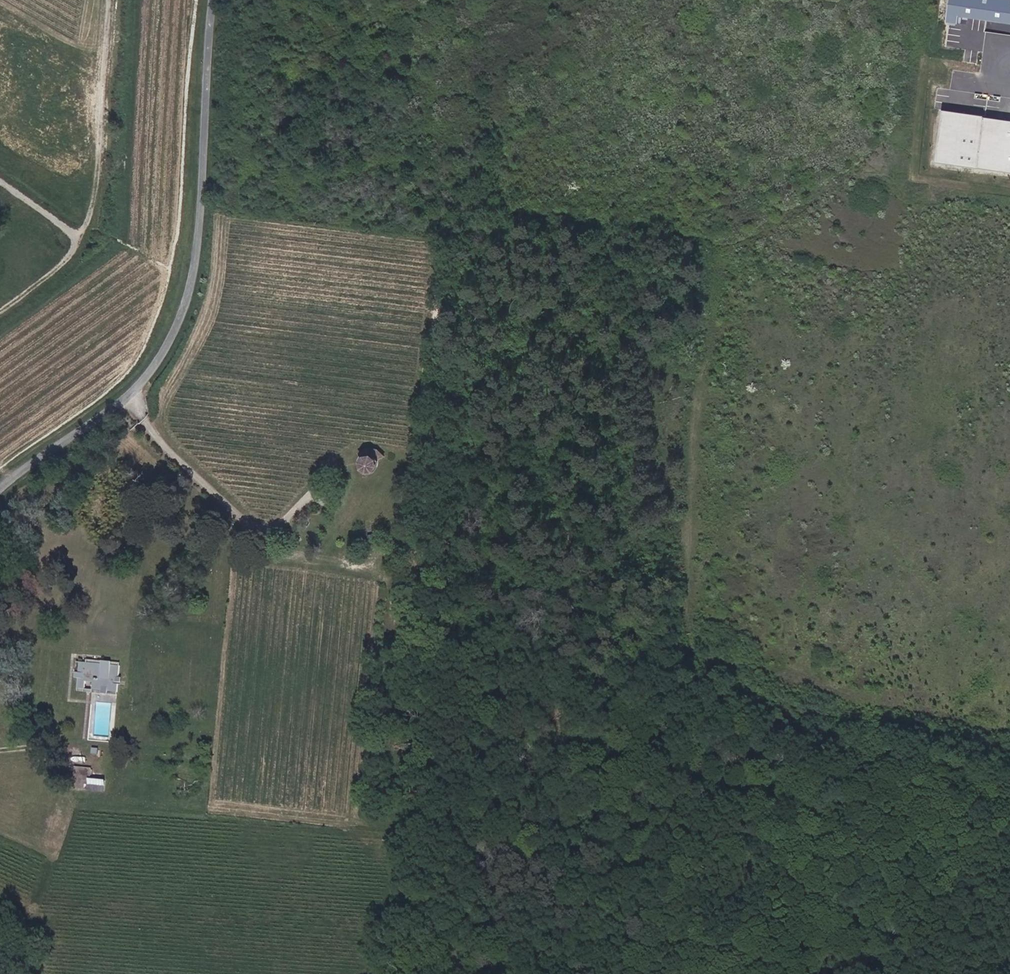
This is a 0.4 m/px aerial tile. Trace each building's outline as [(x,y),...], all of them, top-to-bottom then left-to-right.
[(956,24),(957,17),(1009,24),(1009,0),(948,0),(945,22),(956,24)] [(940,111),(934,162),(1009,172),(1009,122),(982,118),(982,117),(940,111)] [(378,451),(373,448),(364,448),(358,455),(364,459),(364,461),(364,464),(365,467),(368,468),(372,468),(376,465),(375,461),(375,458),(374,457),(378,451)] [(122,664),(80,660),(77,691),(119,694),(122,664)] [(96,766),(78,765),(75,787),(108,790),(108,778),(95,777),(96,766)]
